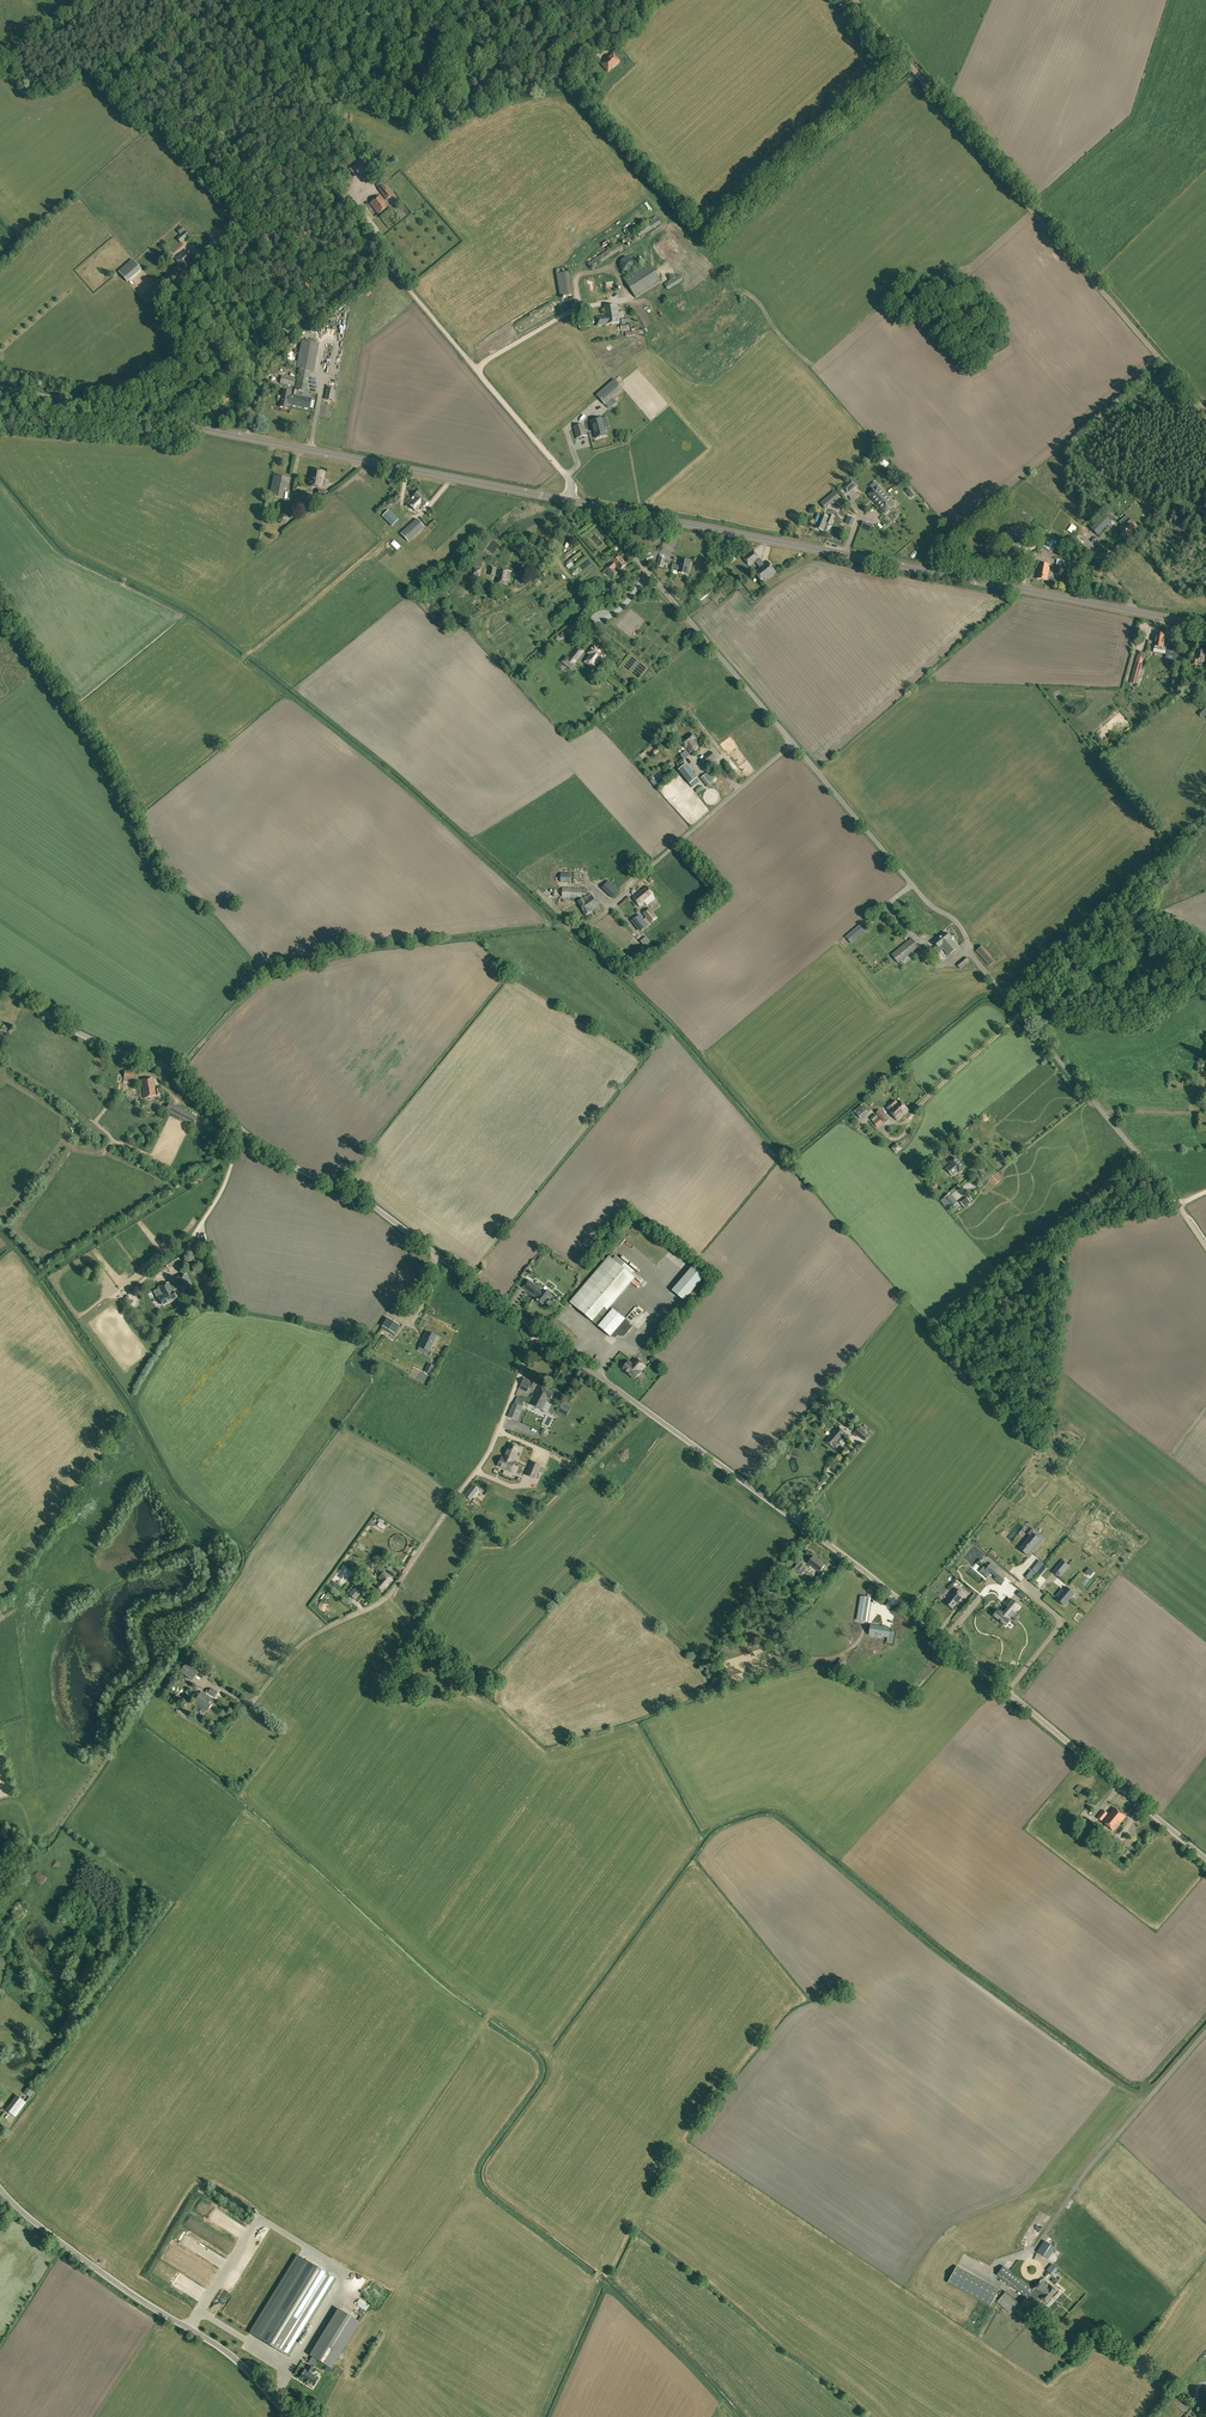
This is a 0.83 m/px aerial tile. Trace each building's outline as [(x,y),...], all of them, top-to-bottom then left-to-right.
[(600,63),(608,72),(620,61),(613,52),(600,63)] [(359,161),(349,169),(354,175),(357,174),(357,175),(363,171),(362,170),(364,168),(359,161)] [(378,190),(386,200),(392,195),(384,185),(378,190)] [(370,203),(378,214),(388,207),(380,196),(370,203)] [(624,240),(627,245),(661,223),(657,216),(644,224),(646,226),(624,240)] [(177,238),(180,242),(189,235),(185,231),(177,238)] [(216,239),(219,243),(228,236),(225,232),(216,239)] [(182,244),(186,249),(193,242),(189,238),(182,244)] [(588,263),(592,269),(623,248),(620,242),(588,263)] [(175,259),(185,270),(191,264),(189,261),(193,258),(186,250),(175,259)] [(199,256),(202,259),(207,254),(204,251),(199,256)] [(623,272),(629,273),(634,270),(635,266),(635,262),(632,259),(627,257),(623,259),(620,263),(621,268),(623,272)] [(117,271),(126,282),(140,269),(131,259),(117,271)] [(624,279),(636,298),(662,282),(650,263),(643,267),(640,262),(636,265),(639,270),(624,279)] [(566,296),(566,298),(572,297),(572,295),(569,272),(556,274),(560,297),(566,296)] [(664,284),(668,290),(683,280),(680,275),(664,284)] [(596,318),(597,326),(620,323),(618,305),(604,307),(605,316),(596,318)] [(579,321),(580,329),(591,327),(590,319),(579,321)] [(295,390),(307,392),(310,372),(313,373),(319,344),(302,341),(297,368),(300,368),(295,390)] [(280,383),(294,386),(295,378),(281,376),(280,383)] [(597,395),(605,405),(623,389),(615,379),(597,395)] [(334,390),(327,388),(325,399),(332,400),(334,390)] [(289,404),(292,405),(294,395),(291,395),(291,392),(282,390),(279,406),(288,408),(289,404)] [(292,405),(310,409),(312,399),(294,395),(292,405)] [(596,438),(606,436),(602,418),(591,421),(596,438)] [(573,427),(576,439),(588,436),(584,424),(573,427)] [(308,486),(322,489),(325,472),(311,469),(308,486)] [(269,496),(283,499),(285,488),(289,489),(290,478),(273,475),(269,496)] [(845,486),(850,491),(856,484),(851,480),(845,486)] [(868,494),(877,503),(887,494),(885,492),(884,493),(877,486),(873,490),(872,490),(868,494)] [(825,509),(839,497),(834,491),(820,503),(825,509)] [(408,503),(416,511),(420,507),(421,509),(423,507),(428,502),(418,492),(414,496),(408,503)] [(887,494),(877,503),(886,513),(890,509),(889,509),(894,505),(888,498),(889,497),(887,494)] [(389,508),(383,514),(394,526),(400,520),(389,508)] [(1090,529),(1098,536),(1111,522),(1111,521),(1114,518),(1107,511),(1090,529)] [(834,517),(825,513),(824,516),(817,513),(813,524),(816,526),(815,528),(823,531),(826,523),(831,525),(834,517)] [(285,515),(282,514),(279,517),(279,521),(281,524),(285,524),(288,521),(288,517),(285,515)] [(1119,529),(1126,536),(1137,526),(1129,517),(1124,521),(1126,523),(1119,529)] [(417,519),(408,527),(401,534),(408,542),(416,535),(425,527),(417,519)] [(861,528),(871,532),(874,525),(863,521),(861,528)] [(1015,543),(1020,545),(1023,533),(1019,532),(1019,533),(1007,529),(1004,539),(1009,541),(1009,539),(1015,541),(1015,543)] [(1036,535),(1041,538),(1045,532),(1040,529),(1039,529),(1038,529),(1036,531),(1038,532),(1036,535)] [(1036,552),(1038,554),(1043,547),(1052,552),(1055,547),(1052,545),(1053,543),(1054,542),(1046,536),(1043,540),(1036,552)] [(754,572),(763,583),(777,573),(768,561),(764,564),(759,558),(753,550),(743,558),(750,566),(755,562),(760,568),(754,572)] [(605,569),(612,577),(617,573),(614,569),(616,567),(620,571),(627,564),(620,556),(617,559),(614,556),(610,560),(613,563),(606,568),(605,569)] [(678,572),(686,574),(688,561),(681,559),(680,564),(679,564),(679,566),(673,565),(672,570),(678,571),(678,572)] [(1036,578),(1047,580),(1050,565),(1039,563),(1036,578)] [(470,578),(479,579),(481,567),(473,565),(470,578)] [(488,574),(495,576),(497,568),(490,567),(488,574)] [(496,582),(507,585),(508,580),(510,581),(512,572),(499,569),(496,582)] [(601,593),(604,596),(610,592),(610,591),(612,590),(617,586),(613,582),(608,586),(609,587),(607,588),(601,593)] [(697,597),(701,602),(710,594),(706,589),(697,597)] [(1154,648),(1166,650),(1167,645),(1164,644),(1165,635),(1156,633),(1153,646),(1154,646),(1154,648)] [(567,659),(568,659),(568,660),(571,662),(574,665),(585,651),(578,646),(578,647),(577,646),(567,659)] [(585,662),(593,668),(594,667),(593,666),(595,664),(596,664),(600,660),(602,662),(606,656),(593,646),(589,652),(591,654),(585,662)] [(1165,661),(1174,663),(1176,650),(1167,648),(1165,661)] [(1191,664),(1197,666),(1198,664),(1201,665),(1201,661),(1205,662),(1205,657),(1204,657),(1205,650),(1197,649),(1196,655),(1195,655),(1194,659),(1192,659),(1191,664)] [(1130,683),(1136,685),(1144,655),(1138,653),(1130,683)] [(686,747),(690,753),(700,745),(695,739),(696,738),(692,734),(681,743),(685,748),(686,747)] [(700,760),(705,766),(716,757),(711,751),(700,760)] [(677,764),(679,767),(686,762),(683,758),(677,764)] [(686,764),(679,770),(690,784),(697,778),(686,764)] [(702,778),(707,784),(711,780),(706,774),(702,778)] [(561,873),(560,882),(570,882),(571,874),(561,873)] [(611,890),(613,887),(606,882),(601,888),(612,897),(615,894),(611,890)] [(632,898),(639,908),(644,904),(654,896),(647,886),(636,894),(632,898)] [(562,898),(582,898),(582,888),(563,887),(562,898)] [(578,902),(586,915),(593,911),(592,909),(598,906),(591,894),(586,896),(587,897),(578,902)] [(643,913),(646,917),(644,919),(648,925),(651,923),(658,918),(650,908),(643,913)] [(632,921),(641,932),(648,926),(640,915),(632,921)] [(845,936),(851,944),(867,930),(861,923),(845,936)] [(943,949),(948,955),(958,947),(946,932),(934,942),(937,946),(934,948),(938,953),(943,949)] [(644,947),(651,942),(646,937),(640,941),(644,947)] [(891,955),(898,964),(919,947),(911,938),(891,955)] [(976,951),(988,966),(995,960),(982,945),(976,951)] [(957,964),(960,969),(969,961),(966,957),(957,964)] [(128,1081),(134,1082),(135,1072),(125,1071),(124,1080),(128,1081)] [(141,1080),(144,1098),(160,1095),(159,1089),(155,1090),(153,1078),(141,1080)] [(888,1110),(898,1120),(908,1110),(899,1100),(897,1102),(894,1099),(889,1103),(891,1105),(887,1108),(888,1110)] [(165,1111),(193,1125),(197,1117),(169,1102),(165,1111)] [(855,1112),(861,1119),(868,1112),(861,1105),(854,1111),(855,1112)] [(876,1113),(883,1121),(887,1117),(880,1109),(876,1113)] [(105,1110),(99,1116),(103,1119),(109,1113),(105,1110)] [(872,1122),(878,1128),(883,1123),(875,1114),(870,1118),(873,1121),(872,1122)] [(946,1169),(953,1176),(958,1170),(960,1172),(964,1168),(954,1157),(950,1162),(951,1163),(946,1169)] [(941,1201),(948,1210),(957,1204),(949,1194),(941,1201)] [(960,1201),(964,1207),(970,1202),(966,1197),(960,1201)] [(165,1263),(168,1268),(180,1261),(177,1255),(165,1263)] [(612,1335),(616,1337),(618,1335),(620,1336),(624,1336),(633,1326),(630,1324),(631,1323),(626,1318),(625,1319),(613,1309),(611,1310),(609,1309),(635,1278),(632,1275),(635,1272),(616,1256),(613,1259),(609,1256),(570,1302),(610,1337),(612,1335)] [(672,1291),(684,1300),(705,1276),(693,1266),(672,1291)] [(668,1271),(663,1282),(669,1285),(674,1274),(668,1271)] [(175,1279),(177,1283),(179,1287),(181,1291),(193,1286),(187,1273),(175,1279)] [(535,1299),(543,1305),(544,1303),(545,1304),(548,1300),(549,1300),(552,1296),(543,1289),(542,1290),(528,1280),(523,1287),(537,1298),(535,1299)] [(179,1287),(177,1283),(171,1285),(169,1282),(158,1288),(161,1295),(158,1296),(163,1305),(177,1298),(174,1291),(174,1292),(173,1290),(179,1287)] [(639,1295),(632,1303),(636,1306),(643,1298),(639,1295)] [(627,1318),(641,1330),(653,1316),(647,1311),(642,1317),(635,1312),(636,1310),(630,1305),(624,1312),(629,1316),(627,1318)] [(382,1326),(394,1334),(400,1325),(387,1317),(382,1326)] [(419,1347),(429,1352),(437,1336),(426,1331),(419,1347)] [(379,1342),(376,1339),(370,1345),(372,1348),(379,1342)] [(635,1358),(629,1365),(627,1364),(623,1369),(635,1379),(641,1372),(640,1372),(645,1366),(635,1358)] [(425,1371),(431,1374),(434,1366),(428,1363),(425,1371)] [(529,1388),(533,1390),(536,1384),(532,1382),(532,1381),(524,1377),(520,1385),(529,1389),(529,1388)] [(531,1404),(543,1410),(547,1401),(548,1401),(550,1399),(551,1399),(554,1393),(540,1386),(531,1404)] [(507,1416),(517,1421),(523,1407),(514,1402),(507,1416)] [(566,1406),(562,1404),(560,1408),(568,1413),(571,1408),(566,1406)] [(825,1440),(837,1450),(842,1445),(839,1443),(847,1434),(838,1426),(825,1440)] [(854,1431),(865,1441),(869,1436),(863,1431),(865,1429),(861,1426),(859,1428),(858,1427),(854,1431)] [(658,1435),(650,1428),(645,1434),(653,1441),(658,1435)] [(798,1433),(804,1445),(809,1442),(803,1430),(798,1433)] [(506,1453),(505,1458),(513,1461),(519,1447),(510,1444),(508,1449),(507,1449),(506,1453)] [(516,1462),(513,1461),(505,1458),(502,1457),(498,1465),(512,1471),(516,1462)] [(531,1461),(528,1468),(539,1472),(542,1465),(531,1461)] [(539,1472),(528,1468),(525,1475),(536,1479),(539,1472)] [(465,1495),(471,1500),(479,1489),(473,1485),(465,1495)] [(383,1524),(385,1521),(380,1519),(379,1521),(380,1521),(377,1525),(382,1529),(385,1525),(383,1524)] [(1027,1554),(1030,1556),(1039,1545),(1036,1543),(1042,1537),(1035,1530),(1019,1549),(1027,1555),(1027,1554)] [(808,1563),(820,1572),(825,1564),(814,1555),(808,1563)] [(1068,1565),(1062,1560),(1053,1572),(1058,1577),(1068,1565)] [(797,1568),(801,1571),(805,1566),(801,1563),(799,1562),(797,1564),(799,1566),(797,1568)] [(989,1574),(991,1572),(996,1576),(994,1579),(1000,1583),(1006,1576),(991,1563),(985,1570),(989,1574)] [(1026,1576),(1030,1580),(1035,1573),(1031,1570),(1026,1576)] [(361,1579),(365,1582),(371,1574),(367,1571),(361,1579)] [(374,1584),(382,1592),(393,1581),(384,1572),(378,1578),(379,1579),(374,1584)] [(814,1581),(818,1584),(822,1579),(818,1576),(814,1581)] [(349,1594),(355,1600),(365,1589),(358,1583),(349,1594)] [(993,1603),(1000,1596),(991,1587),(983,1594),(993,1603)] [(1056,1599),(1064,1605),(1074,1594),(1066,1587),(1063,1591),(1062,1589),(1056,1596),(1058,1597),(1056,1599)] [(945,1602),(953,1608),(962,1597),(958,1595),(960,1592),(955,1588),(953,1590),(954,1591),(945,1602)] [(857,1620),(866,1621),(870,1598),(861,1596),(857,1620)] [(1019,1609),(1009,1600),(1004,1606),(1008,1609),(1002,1616),(999,1613),(998,1614),(997,1613),(993,1618),(1006,1628),(1009,1623),(1008,1622),(1019,1609)] [(881,1617),(889,1612),(885,1606),(878,1612),(881,1617)] [(887,1643),(893,1643),(894,1633),(890,1632),(891,1628),(871,1625),(869,1634),(888,1637),(887,1643)] [(840,1658),(836,1665),(842,1669),(847,1662),(840,1658)] [(180,1671),(192,1680),(198,1672),(193,1667),(197,1662),(193,1659),(189,1665),(186,1663),(180,1671)] [(208,1692),(214,1697),(217,1693),(211,1688),(208,1692)] [(194,1702),(207,1711),(214,1700),(202,1691),(194,1702)] [(1074,1790),(1078,1793),(1078,1792),(1078,1793),(1083,1788),(1079,1785),(1074,1790)] [(1102,1821),(1114,1831),(1126,1817),(1114,1807),(1108,1814),(1103,1810),(1097,1817),(1102,1821)] [(1082,1833),(1087,1839),(1090,1836),(1092,1838),(1098,1833),(1092,1824),(1091,1824),(1086,1818),(1079,1822),(1086,1830),(1082,1833)] [(1110,1842),(1117,1848),(1122,1842),(1115,1836),(1110,1842)] [(32,2091),(27,2087),(24,2092),(29,2096),(32,2091)] [(26,2102),(17,2095),(6,2110),(15,2117),(26,2102)] [(1048,2259),(1055,2247),(1054,2247),(1049,2243),(1044,2240),(1037,2251),(1048,2259)] [(256,2336),(273,2346),(276,2348),(276,2349),(281,2352),(281,2351),(288,2355),(293,2346),(335,2279),(298,2256),(250,2333),(256,2336)] [(1021,2304),(1030,2312),(1037,2303),(1038,2304),(1042,2299),(1046,2303),(1057,2290),(1051,2285),(1051,2286),(1047,2283),(1047,2284),(1042,2280),(1018,2260),(1010,2271),(1004,2266),(997,2274),(1026,2298),(1021,2304)] [(175,2283),(181,2272),(163,2263),(158,2274),(175,2283)] [(1046,2269),(1052,2275),(1058,2269),(1052,2263),(1046,2269)] [(948,2283),(980,2300),(990,2306),(999,2289),(957,2266),(948,2283)] [(183,2279),(180,2284),(190,2289),(193,2285),(183,2279)] [(997,2301),(1010,2314),(1019,2303),(1006,2292),(997,2301)] [(323,2311),(330,2300),(326,2297),(319,2308),(323,2311)] [(357,2324),(338,2313),(312,2356),(331,2367),(357,2324)] [(300,2377),(302,2378),(305,2381),(308,2383),(313,2386),(314,2386),(319,2377),(318,2379),(312,2375),(313,2374),(311,2373),(314,2368),(314,2367),(309,2365),(308,2367),(306,2370),(305,2369),(299,2377),(300,2378),(300,2377)]
